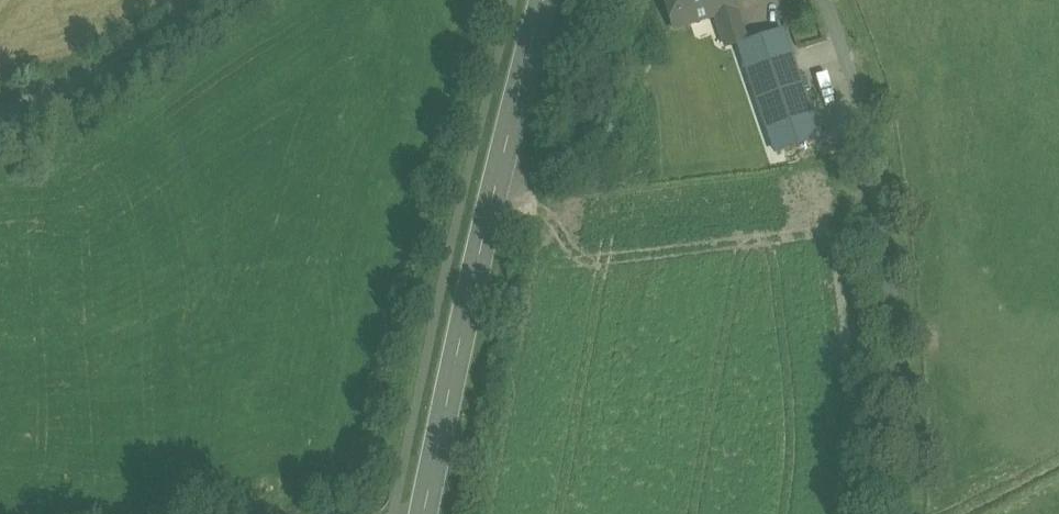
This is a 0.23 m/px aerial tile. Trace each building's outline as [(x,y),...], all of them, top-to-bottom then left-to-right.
[(674,29),(720,14),(727,33),(742,28),(732,0),(665,0),(674,29)] [(782,30),(739,44),(774,147),(817,132),(782,30)]
